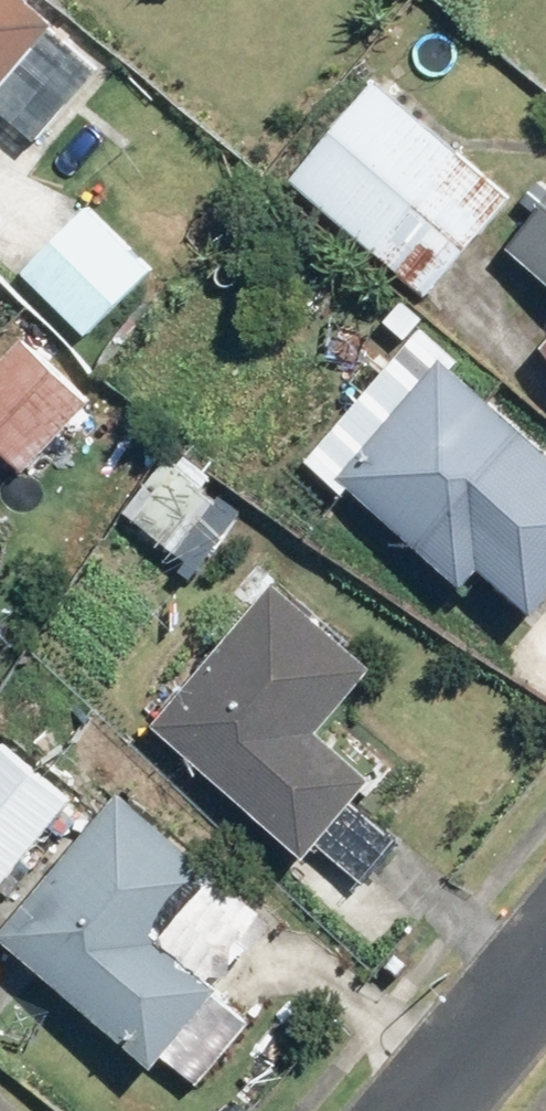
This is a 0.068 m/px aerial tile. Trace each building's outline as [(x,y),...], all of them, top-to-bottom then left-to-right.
[(42,29),(5,0),(0,0),(0,82),(42,29)] [(373,93),(297,178),(424,290),(500,204),(373,93)] [(545,282),(545,210),(511,252),(545,282)] [(88,219),(32,281),(84,327),(140,265),(88,219)] [(80,401),(18,345),(0,364),(0,444),(23,464),(80,401)] [(440,371),(358,461),(520,609),(545,580),(545,467),(440,371)] [(165,465),(128,510),(189,558),(226,513),(165,465)] [(253,805),(305,847),(362,777),(310,735),(364,670),(272,594),(159,731),(252,806),(253,805)] [(53,808),(0,766),(0,875),(53,808)] [(211,881),(116,803),(5,938),(48,973),(141,1055),(204,985),(159,946),(211,881)]
